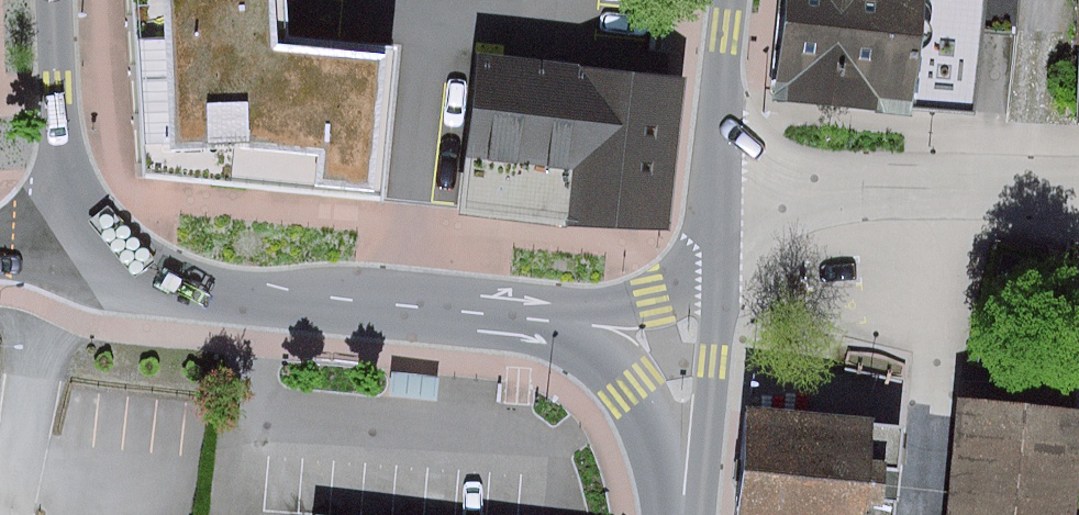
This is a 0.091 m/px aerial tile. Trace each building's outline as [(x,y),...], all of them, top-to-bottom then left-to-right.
[(246,0),(132,0),(140,169),(365,186),(375,58),(249,48),(246,0)] [(939,0),(819,0),(808,93),(925,108),(939,0)] [(674,234),(690,75),(481,54),(465,212),(674,234)] [(1078,504),(1078,419),(978,408),(967,514),(1078,514),(1078,504)] [(894,431),(757,427),(755,514),(891,514),(894,431)]
